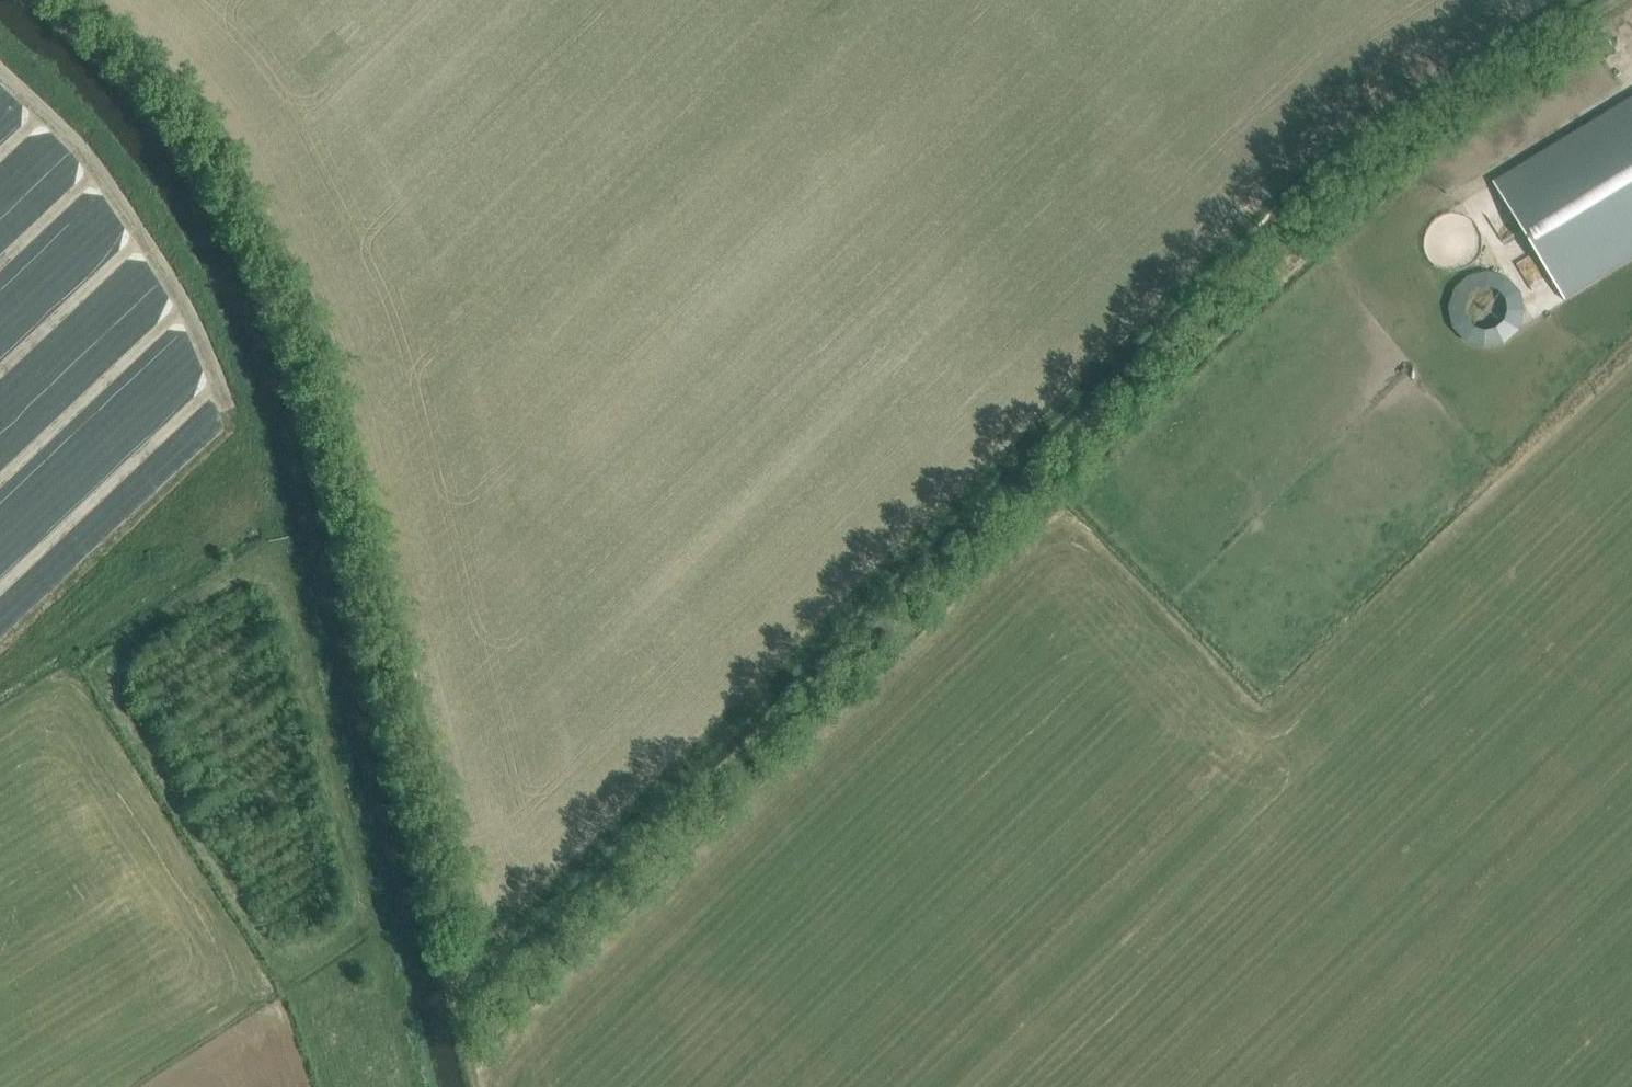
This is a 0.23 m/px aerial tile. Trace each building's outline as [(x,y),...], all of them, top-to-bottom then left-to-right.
[(1495,183),(1566,301),(1631,260),(1631,100),(1495,183)]
